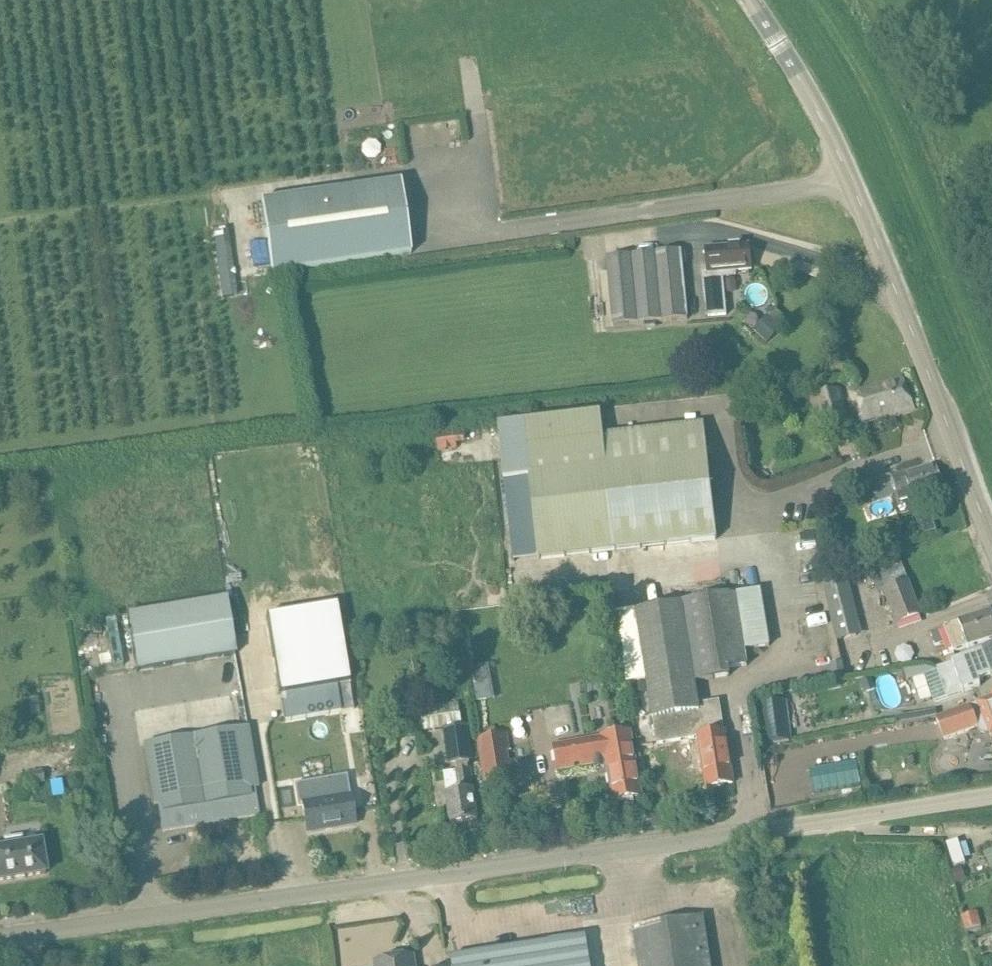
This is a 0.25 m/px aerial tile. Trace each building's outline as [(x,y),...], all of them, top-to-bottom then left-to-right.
[(401,181),(261,200),(271,274),(411,255),(401,181)] [(709,273),(704,274),(702,274),(706,317),(727,316),(724,278),(737,277),(736,270),(751,269),(748,244),(706,249),(709,273)] [(613,327),(688,319),(681,251),(606,258),(613,327)] [(768,314),(753,330),(767,343),(782,327),(768,314)] [(852,395),(858,412),(862,426),(915,409),(904,377),(852,395)] [(842,389),(810,398),(816,417),(822,416),(826,430),(849,423),(843,402),(846,401),(842,389)] [(744,401),(734,402),(737,424),(746,423),(744,401)] [(703,422),(603,433),(601,411),(498,423),(504,481),(529,478),(539,560),(718,540),(703,422)] [(438,451),(457,448),(457,443),(465,442),(464,429),(436,433),(438,451)] [(915,498),(944,488),(935,462),(892,476),(900,502),(914,497),(915,498)] [(846,573),(821,579),(837,642),(861,636),(846,573)] [(895,624),(922,615),(910,580),(883,590),(891,612),(895,624)] [(700,703),(696,683),(750,675),(746,650),(770,647),(761,590),(635,610),(652,719),(653,719),(657,744),(698,737),(702,758),(697,759),(699,771),(704,770),(707,787),(734,783),(725,732),(720,700),(700,703)] [(237,595),(227,596),(230,614),(239,613),(237,595)] [(227,598),(128,614),(137,671),(237,655),(227,598)] [(338,604),(265,616),(282,722),(340,713),(336,687),(351,684),(338,604)] [(959,623),(931,633),(936,646),(944,643),(949,655),(991,638),(991,610),(959,623)] [(969,658),(937,670),(948,698),(980,685),(978,681),(991,675),(991,649),(969,658)] [(842,661),(829,664),(833,682),(846,680),(842,661)] [(471,667),(476,699),(492,697),(488,665),(471,667)] [(978,703),(935,719),(944,741),(977,728),(977,730),(981,732),(984,734),(987,734),(990,733),(991,736),(991,697),(978,703)] [(764,743),(791,741),(787,701),(760,704),(764,743)] [(479,820),(474,789),(470,762),(473,761),(467,725),(461,726),(458,704),(421,710),(424,732),(443,729),(448,764),(456,763),(457,770),(444,772),(447,793),(446,793),(450,824),(479,820)] [(154,805),(159,805),(163,832),(259,816),(255,789),(260,788),(249,726),(144,744),(154,805)] [(631,732),(554,745),(559,769),(607,760),(614,801),(642,796),(631,732)] [(508,760),(507,750),(510,750),(507,733),(476,738),(484,783),(515,778),(515,774),(510,774),(509,765),(513,764),(512,759),(508,760)] [(42,770),(23,773),(26,786),(44,783),(42,770)] [(347,776),(295,785),(298,805),(302,804),(307,834),(355,826),(350,795),(346,795),(344,784),(348,783),(347,776)] [(23,846),(22,837),(4,840),(5,845),(0,845),(0,881),(46,874),(41,844),(23,846)] [(984,853),(990,867),(991,866),(991,850),(984,853)] [(705,914),(632,924),(638,965),(711,965),(705,914)] [(412,956),(377,962),(377,965),(414,965),(412,956)]
